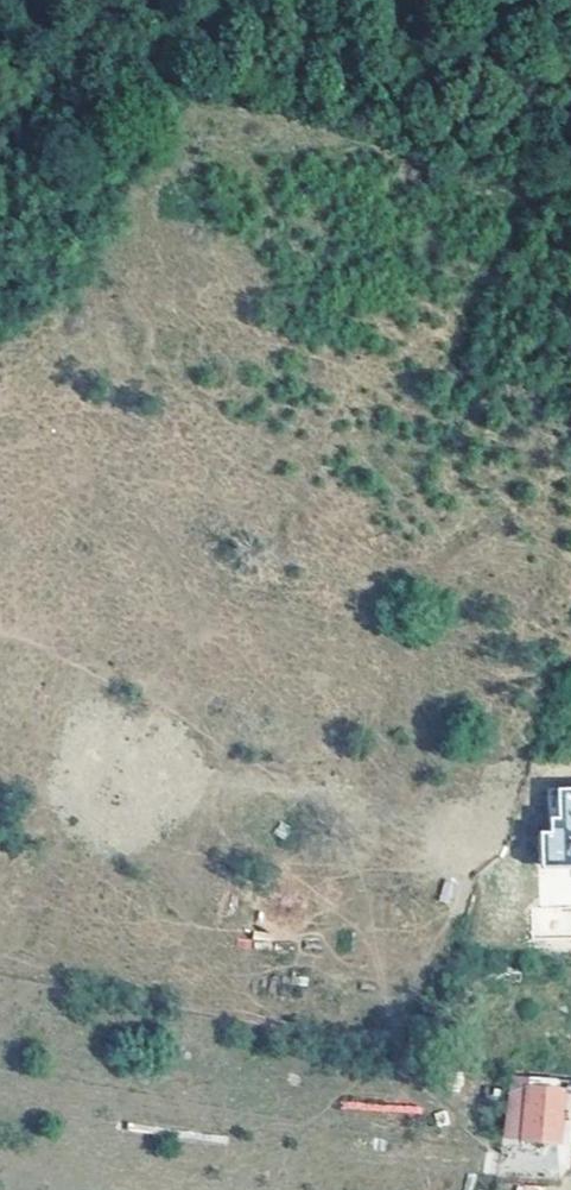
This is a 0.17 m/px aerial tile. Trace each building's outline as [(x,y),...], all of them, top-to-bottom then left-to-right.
[(570,871),(570,787),(548,788),(550,829),(539,829),(542,873),(570,871)] [(551,1087),(523,1084),(515,1145),(550,1149),(552,1133),(546,1132),(551,1087)]
